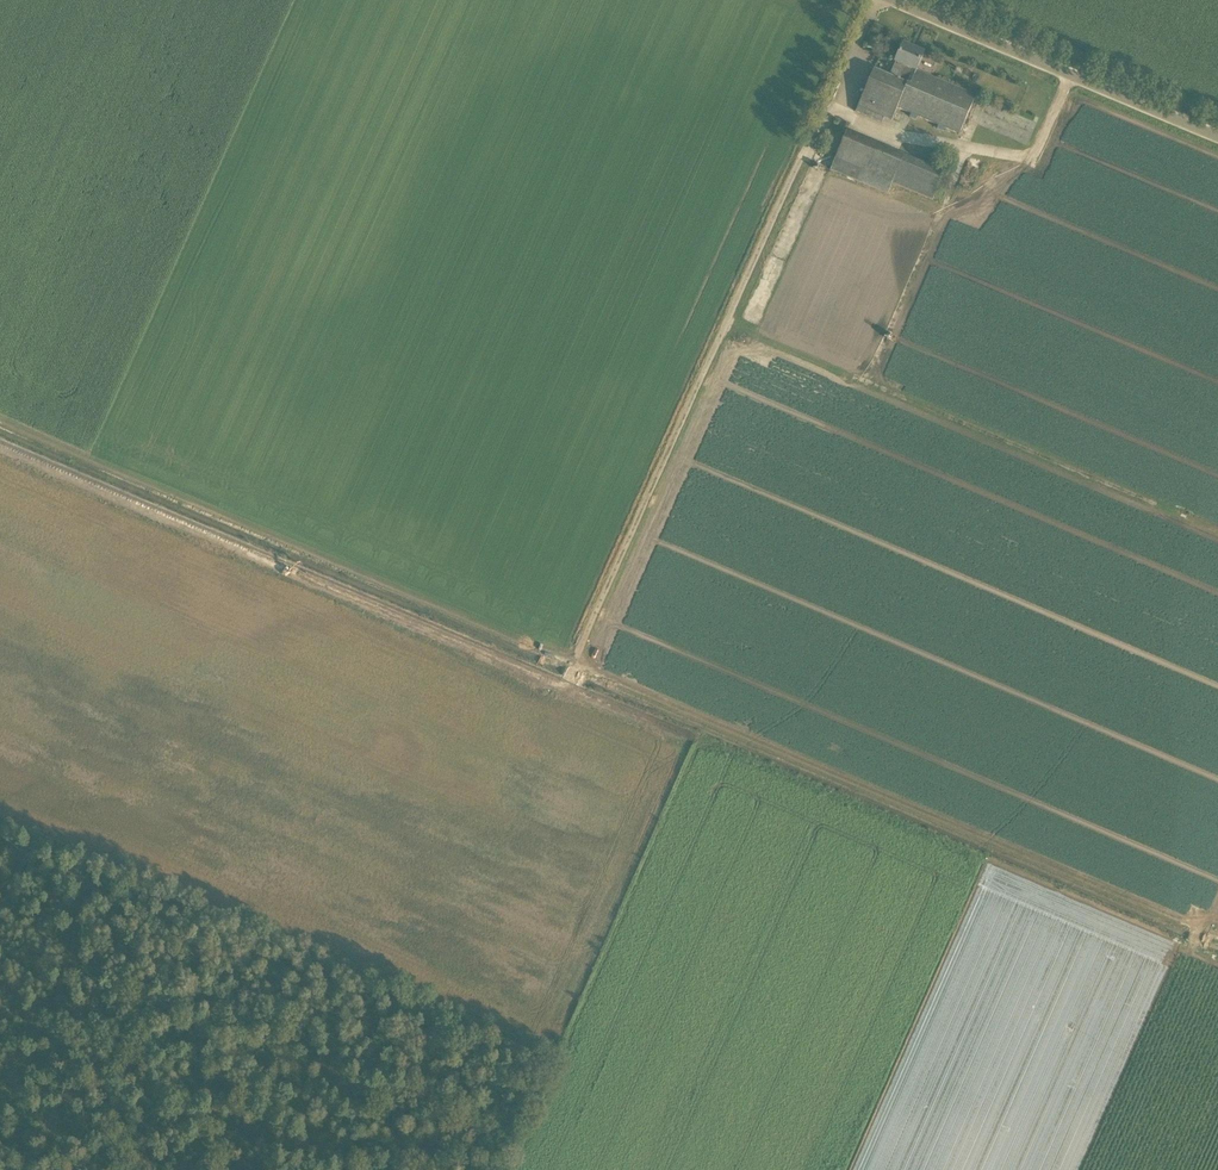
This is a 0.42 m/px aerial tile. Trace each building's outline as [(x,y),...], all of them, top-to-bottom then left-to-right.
[(881,124),(884,119),(892,122),(897,109),(959,136),(976,97),(916,72),(923,55),(902,46),(889,78),(873,72),(858,108),(856,113),(881,124)] [(834,101),(841,85),(832,81),(825,97),(834,101)] [(847,132),(830,171),(887,195),(891,184),(932,201),(944,172),(847,132)]
